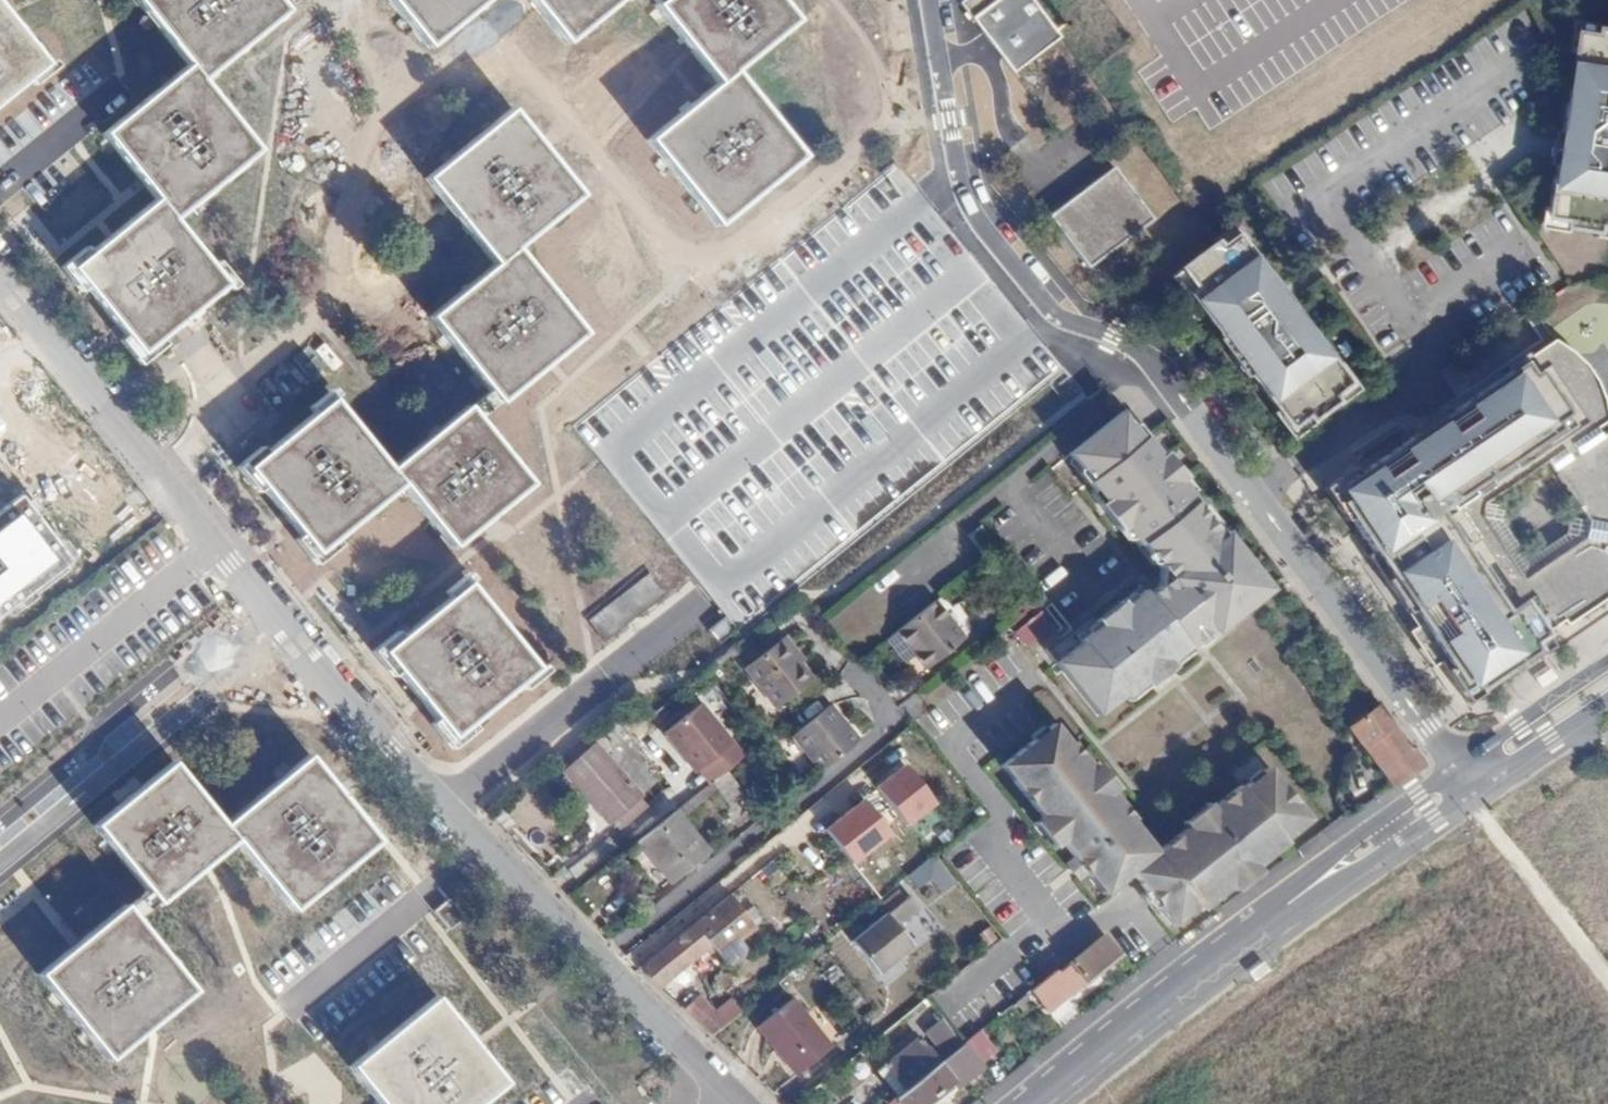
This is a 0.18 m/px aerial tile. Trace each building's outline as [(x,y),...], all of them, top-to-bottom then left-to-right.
[(187,67),(104,137),(143,182),(161,203),(78,269),(146,355),(183,326),(229,289),(175,221),(259,152),(202,82),(286,13),(275,0),(134,0),(187,67)] [(432,50),(493,0),(391,0),(432,50)] [(569,43),(621,0),(531,0),(569,43)] [(657,8),(693,52),(719,83),(650,141),(722,227),(768,189),(806,158),(734,72),(796,20),(779,0),(667,0),(657,8)] [(998,0),(964,0),(963,1),(975,17),(998,0)] [(1037,0),(998,0),(975,17),(1018,72),(1066,38),(1037,0)] [(45,67),(1,12),(0,11),(0,103),(45,67)] [(1572,223),(1571,230),(1601,235),(1602,228),(1607,229),(1607,34),(1603,33),(1602,40),(1583,37),(1552,220),(1572,223)] [(588,333),(518,249),(583,192),(542,144),(510,108),(428,179),(455,211),(501,263),(474,285),(432,319),(503,404),(552,363),(588,333)] [(1121,163),(1053,214),(1093,267),(1161,217),(1121,163)] [(1222,242),(1188,267),(1194,275),(1186,281),(1296,424),(1312,412),(1316,418),(1340,400),(1335,394),(1351,382),(1242,239),(1228,250),(1222,242)] [(1171,314),(1154,307),(1148,320),(1166,327),(1171,314)] [(1567,625),(1607,599),(1607,436),(1604,438),(1598,430),(1607,424),(1607,409),(1607,400),(1589,367),(1575,352),(1558,342),(1521,366),(1522,368),(1371,468),(1376,475),(1359,485),(1355,479),(1333,492),(1374,552),(1369,556),(1418,628),(1424,624),(1444,654),(1439,658),(1467,702),(1540,655),(1532,643),(1564,620),(1567,625)] [(534,493),(471,416),(438,444),(394,479),(333,409),(287,447),(249,478),(320,563),(404,494),(457,555),(493,526),(534,493)] [(1156,742),(1160,748),(1304,633),(1268,590),(1264,594),(1226,546),(1234,540),(1199,496),(1191,502),(1155,456),(1103,497),(1124,524),(1124,539),(1165,587),(1175,588),(1201,622),(1088,710),(1129,762),(1156,742)] [(20,496),(0,512),(0,620),(73,563),(20,496)] [(647,572),(587,617),(603,639),(663,594),(647,572)] [(469,588),(383,656),(421,703),(453,743),(538,675),(469,588)] [(970,632),(940,594),(901,626),(931,663),(970,632)] [(780,633),(738,666),(771,707),(812,675),(780,633)] [(1422,763),(1375,701),(1344,725),(1391,786),(1422,763)] [(853,740),(823,705),(786,736),(817,771),(853,740)] [(650,716),(628,733),(667,782),(689,764),(650,716)] [(1236,791),(1150,857),(1126,826),(1129,824),(1068,745),(1064,748),(1048,728),(994,771),(1097,901),(1127,878),(1167,930),(1191,912),(1195,917),(1280,851),(1277,846),(1303,827),(1263,777),(1238,795),(1236,791)] [(588,740),(561,764),(615,824),(641,801),(588,740)] [(313,759),(228,829),(178,768),(141,799),(103,829),(164,906),(209,869),(240,845),(297,914),(383,843),(340,792),(313,759)] [(740,795),(721,772),(707,783),(727,806),(740,795)] [(703,851),(671,813),(636,843),(668,881),(703,851)] [(754,851),(733,867),(744,882),(765,866),(754,851)] [(952,886),(930,859),(906,879),(915,890),(928,881),(941,896),(952,886)] [(753,908),(745,915),(729,896),(688,930),(706,951),(709,948),(728,969),(752,950),(742,938),(763,920),(753,908)] [(919,911),(907,897),(850,943),(877,977),(912,947),(898,928),(919,911)] [(449,899),(436,911),(452,929),(466,917),(449,899)] [(78,947),(42,977),(112,1061),(152,1028),(196,992),(127,908),(78,947)] [(706,951),(688,930),(639,971),(660,991),(706,951)] [(1113,955),(1099,939),(1028,997),(1043,1014),(1113,955)] [(991,1027),(952,979),(924,1001),(964,1050),(991,1027)] [(444,997),(356,1068),(384,1103),(486,1103),(514,1083),(479,1041),(462,1019),(444,997)] [(698,998),(682,1011),(709,1037),(735,1018),(723,1005),(710,1013),(698,998)] [(789,998),(753,1028),(793,1076),(829,1046),(789,998)] [(881,1071),(903,1099),(940,1070),(918,1042),(881,1071)] [(964,1050),(940,1070),(903,1099),(907,1103),(939,1103),(981,1071),(964,1050)]
